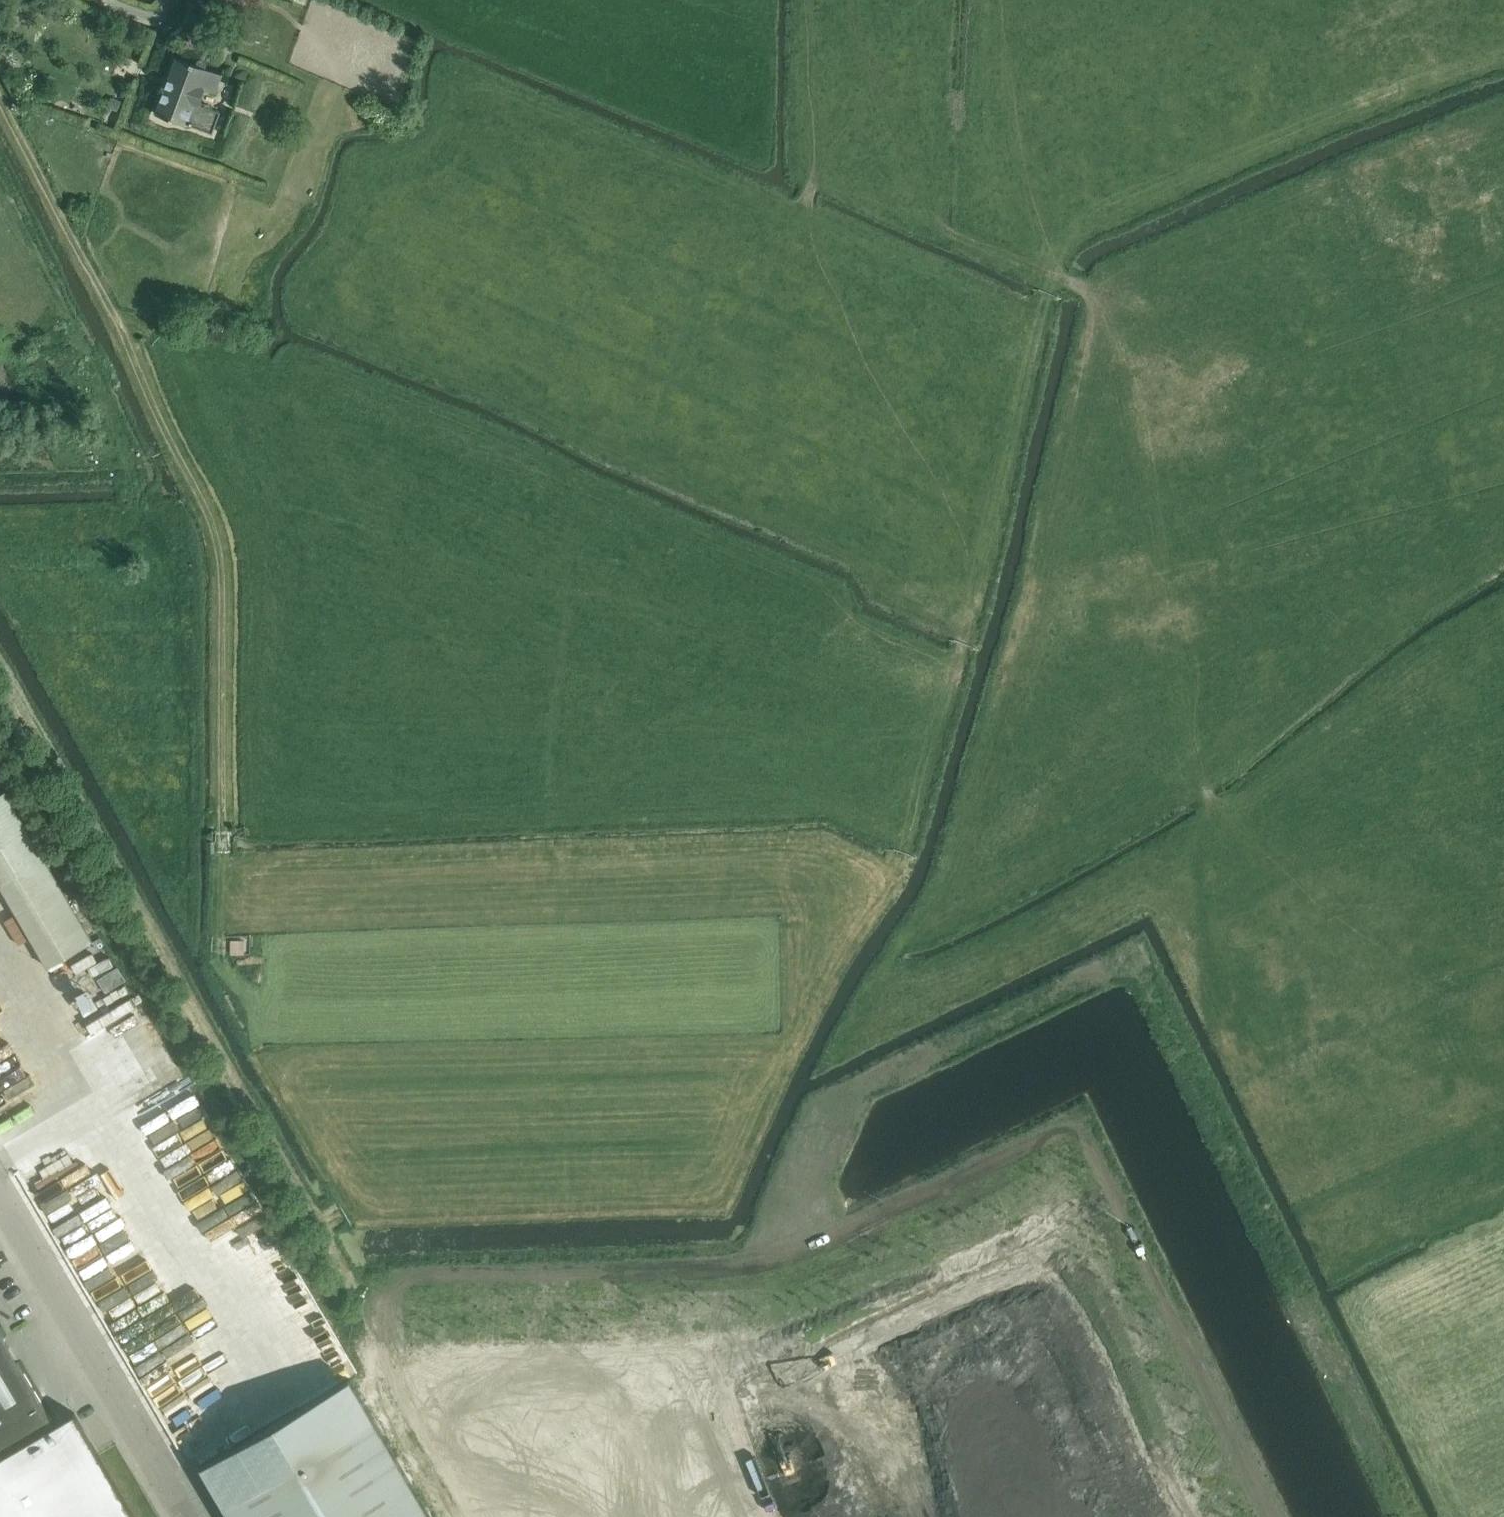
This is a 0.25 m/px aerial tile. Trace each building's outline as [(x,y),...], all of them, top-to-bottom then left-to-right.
[(233,1),(259,8),(261,0),(233,0),(233,1)] [(177,57),(156,113),(187,124),(187,123),(212,133),(221,111),(199,103),(205,88),(215,92),(222,73),(177,57)] [(47,966),(92,941),(5,791),(0,793),(0,885),(47,966)] [(228,957),(244,958),(244,944),(229,943),(228,957)] [(292,1294),(224,1333),(238,1358),(306,1319),(292,1294)] [(74,1411),(55,1423),(0,1330),(0,1516),(136,1516),(74,1411)] [(201,1464),(232,1516),(432,1516),(390,1446),(366,1405),(349,1377),(201,1464)]
